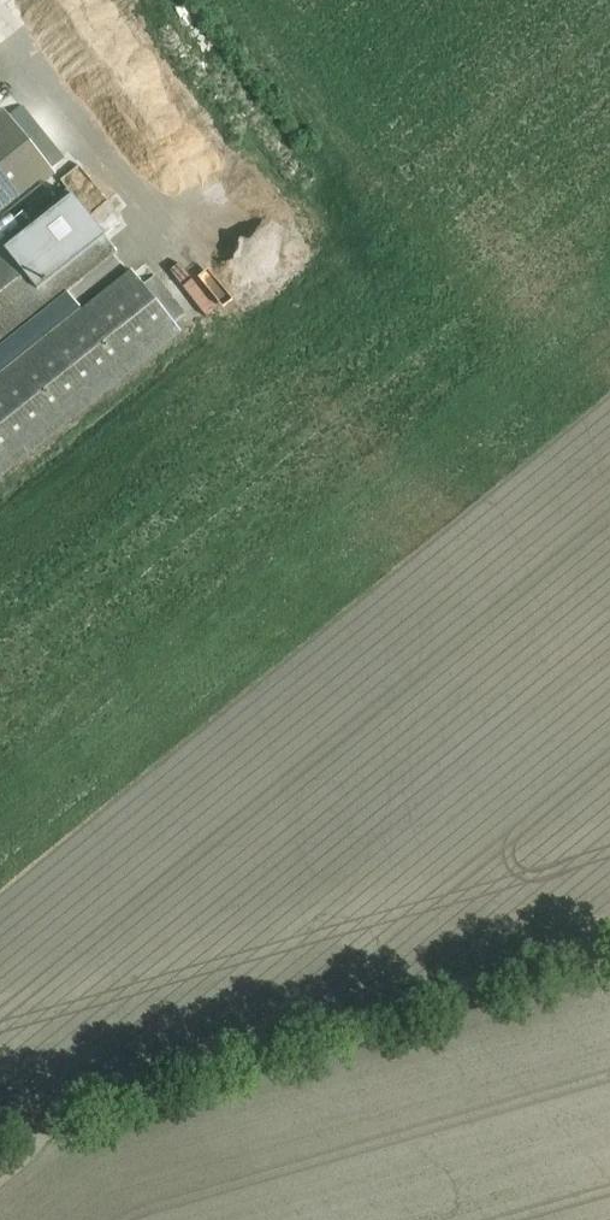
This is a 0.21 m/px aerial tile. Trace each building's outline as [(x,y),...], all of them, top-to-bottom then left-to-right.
[(57,173),(53,168),(65,159),(23,106),(9,117),(5,111),(0,115),(0,219),(57,173)] [(117,251),(68,189),(0,243),(0,344),(117,251)] [(0,371),(0,476),(176,332),(170,323),(181,314),(152,278),(140,287),(125,269),(79,307),(0,371)] [(79,307),(68,294),(0,349),(0,371),(79,307)]
